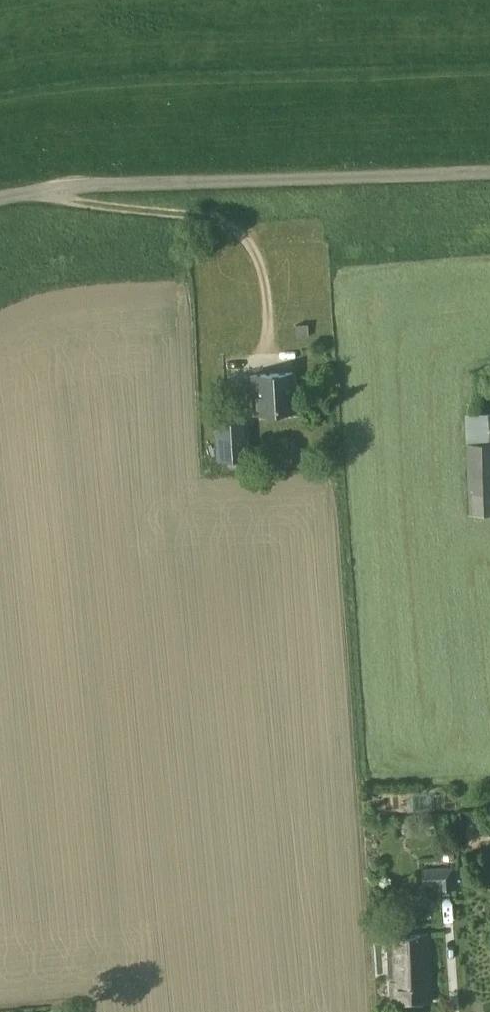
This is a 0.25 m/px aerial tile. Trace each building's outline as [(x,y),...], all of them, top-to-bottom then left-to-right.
[(253,375),(255,413),(295,411),(293,373),(253,375)] [(487,413),(466,414),(469,513),(489,512),(489,412),(487,413)] [(246,419),(214,421),(217,460),(248,458),(246,419)] [(453,868),(428,868),(428,886),(437,886),(437,891),(454,889),(453,868)] [(428,934),(386,937),(391,1004),(433,1001),(428,934)]
